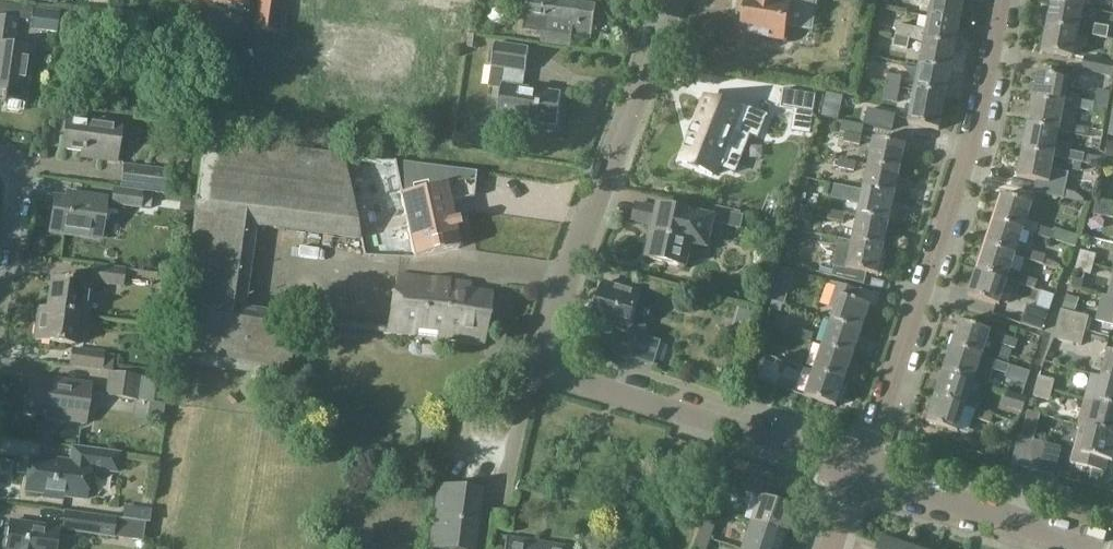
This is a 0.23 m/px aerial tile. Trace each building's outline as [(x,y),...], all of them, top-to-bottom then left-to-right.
[(254,31),(276,34),(284,36),(289,0),(259,0),(254,31)] [(572,1),(565,0),(528,0),(524,30),(551,33),(550,44),(566,46),(569,26),(572,1)] [(737,14),(743,15),(740,33),(745,34),(743,42),(758,44),(759,36),(785,40),(787,28),(812,32),(818,0),(789,0),(788,3),(776,1),(776,0),(739,0),(737,14)] [(964,0),(933,0),(930,16),(960,22),(964,0)] [(597,4),(572,1),(569,26),(566,46),(572,47),(573,36),(592,39),(597,4)] [(1053,2),(1048,26),(1078,32),(1083,8),(1053,2)] [(30,30),(56,34),(59,12),(37,9),(33,9),(31,23),(30,30)] [(955,47),(960,22),(930,16),(927,30),(896,24),(894,35),(925,41),(955,47)] [(25,98),(32,48),(12,45),(16,20),(0,17),(0,99),(1,100),(1,103),(4,103),(5,96),(25,98)] [(1073,57),(1078,32),(1048,26),(1043,51),(1073,57)] [(1107,38),(1109,28),(1095,26),(1093,35),(1107,38)] [(892,47),(908,50),(910,38),(894,35),(892,47)] [(618,38),(603,36),(602,46),(617,48),(618,38)] [(925,41),(920,66),(950,71),(955,47),(925,41)] [(562,93),(523,87),(528,50),(494,45),(488,89),(502,91),(498,116),(558,125),(562,93)] [(1083,71),(1112,77),(1112,64),(1085,58),(1083,71)] [(920,66),(915,91),(945,96),(950,71),(920,66)] [(1038,73),(1032,100),(1065,107),(1093,112),(1094,103),(1079,100),(1080,97),(1067,95),(1070,79),(1038,73)] [(888,75),(886,86),(899,88),(901,77),(888,75)] [(886,86),(883,100),(896,102),(899,88),(886,86)] [(781,108),(795,110),(814,113),(816,96),(784,91),(781,108)] [(939,130),(945,96),(915,91),(909,124),(939,130)] [(738,111),(706,97),(681,161),(718,176),(721,168),(736,174),(751,136),(758,139),(766,118),(767,119),(769,116),(739,104),(738,107),(739,108),(738,111)] [(1061,131),(1065,107),(1032,100),(1028,124),(1061,131)] [(862,107),(858,121),(893,129),(897,115),(862,107)] [(88,152),(88,158),(116,162),(122,123),(67,115),(62,148),(88,152)] [(864,126),(842,121),(839,132),(845,134),(843,142),(860,146),(864,126)] [(1070,147),(1058,144),(1061,131),(1028,124),(1023,150),(1056,157),(1056,158),(1083,164),(1084,155),(1069,152),(1070,147)] [(1072,135),(1088,138),(1089,129),(1073,126),(1072,135)] [(1089,137),(1090,137),(1101,140),(1103,132),(1091,130),(1089,137)] [(868,165),(900,172),(906,146),(873,139),(868,165)] [(256,227),(361,241),(344,160),(342,160),(342,158),(205,141),(174,362),(287,379),(296,317),(245,309),(256,227)] [(1107,141),(1104,159),(1112,160),(1112,142),(1107,141)] [(1035,193),(1063,198),(1069,173),(1053,170),(1056,158),(1056,157),(1023,150),(1018,177),(1037,181),(1035,193)] [(838,168),(853,171),(855,163),(840,159),(838,168)] [(476,174),(394,162),(401,195),(399,196),(412,259),(458,249),(458,248),(462,247),(459,231),(455,232),(452,219),(449,203),(473,197),(476,174)] [(1080,173),(1082,164),(1076,162),(1074,162),(1073,171),(1080,173)] [(126,164),(122,187),(165,193),(168,170),(126,164)] [(868,165),(862,192),(895,199),(900,172),(868,165)] [(860,205),(857,217),(890,224),(895,199),(862,192),(833,186),(831,199),(860,205)] [(175,194),(191,197),(192,191),(176,188),(175,194)] [(113,203),(121,204),(153,208),(155,195),(115,189),(113,203)] [(1065,191),(1063,198),(1083,203),(1084,200),(1075,193),(1065,191)] [(107,199),(73,194),(72,201),(55,198),(50,230),(91,236),(91,231),(102,232),(107,199)] [(1001,194),(992,221),(1024,232),(1033,205),(1001,194)] [(180,199),(178,213),(193,215),(195,201),(180,199)] [(1094,214),(1112,217),(1112,202),(1097,200),(1094,214)] [(706,246),(711,221),(739,227),(742,214),(714,208),(712,217),(658,205),(658,208),(635,203),(632,219),(654,224),(647,258),(685,266),(690,243),(706,246)] [(801,206),(797,224),(811,226),(814,209),(801,206)] [(843,224),(845,215),(828,211),(826,220),(843,224)] [(857,217),(852,242),(885,249),(890,224),(857,217)] [(992,221),(984,245),(1016,256),(1024,232),(992,221)] [(1070,247),(1074,235),(1054,229),(1053,232),(1038,227),(1035,235),(1070,247)] [(832,277),(864,285),(867,273),(882,276),(885,264),(882,263),(885,249),(852,242),(839,239),(833,268),(834,268),(832,277)] [(1009,279),(1016,256),(984,245),(977,269),(1009,279)] [(1028,259),(1058,270),(1060,266),(1053,262),(1045,259),(1046,256),(1030,251),(1028,259)] [(1081,251),(1078,261),(1092,265),(1095,255),(1081,251)] [(1090,275),(1092,265),(1078,261),(1076,271),(1090,275)] [(92,281),(122,286),(124,270),(94,266),(92,281)] [(1000,305),(1009,279),(977,269),(968,295),(1000,305)] [(389,331),(485,344),(492,295),(459,291),(460,284),(398,275),(389,331)] [(1020,284),(1036,289),(1038,282),(1022,276),(1020,284)] [(52,281),(49,308),(87,313),(91,286),(52,281)] [(830,321),(831,320),(862,331),(871,306),(855,301),(859,290),(838,283),(829,307),(834,309),(830,321)] [(594,311),(589,329),(613,337),(615,331),(629,335),(635,337),(629,357),(653,364),(655,358),(656,353),(659,342),(660,341),(643,336),(647,326),(644,325),(632,322),(640,296),(642,291),(618,284),(617,289),(602,284),(598,297),(597,296),(594,298),(591,307),(593,311),(594,311)] [(1108,296),(1103,294),(1095,321),(1112,326),(1112,297),(1108,296)] [(1075,312),(1079,299),(1067,295),(1064,308),(1075,312)] [(781,312),(783,305),(772,302),(770,309),(781,312)] [(1027,306),(1022,323),(1042,330),(1047,312),(1027,306)] [(87,315),(87,313),(49,308),(48,310),(40,309),(36,340),(74,345),(77,324),(90,326),(91,316),(87,315)] [(739,311),(731,340),(745,345),(754,315),(739,311)] [(1061,311),(1057,325),(1084,332),(1088,318),(1061,311)] [(853,356),(862,331),(831,320),(830,321),(822,344),(853,356)] [(960,321),(952,346),(983,357),(991,332),(960,321)] [(1081,344),(1084,332),(1057,325),(1054,337),(1081,344)] [(812,335),(797,330),(795,336),(809,341),(812,335)] [(1018,342),(1003,337),(1000,345),(1015,350),(1018,342)] [(765,355),(768,346),(761,344),(758,353),(765,355)] [(844,383),(853,356),(822,344),(812,372),(844,383)] [(952,346),(943,370),(985,385),(988,385),(993,370),(1006,375),(1009,366),(983,357),(952,346)] [(117,356),(73,349),(71,365),(115,372),(117,356)] [(1102,377),(1112,380),(1112,353),(1108,352),(1102,377)] [(802,367),(805,359),(789,353),(786,362),(802,367)] [(758,378),(761,371),(750,367),(748,374),(758,378)] [(943,370),(935,395),(967,406),(978,410),(982,399),(980,399),(985,385),(943,370)] [(108,372),(105,397),(137,401),(137,400),(141,378),(141,377),(108,372)] [(836,406),(844,383),(812,372),(804,395),(836,406)] [(1102,377),(1092,374),(1085,400),(1112,407),(1112,380),(1102,377)] [(1038,377),(1036,387),(1051,391),(1054,381),(1038,377)] [(65,380),(65,382),(30,378),(25,413),(42,416),(41,420),(45,420),(46,418),(86,423),(91,383),(65,380)] [(778,386),(793,391),(796,383),(780,378),(778,386)] [(1049,401),(1051,391),(1036,387),(1033,397),(1049,401)] [(1026,399),(1006,392),(1002,406),(1022,412),(1026,399)] [(958,432),(967,406),(935,395),(927,422),(958,432)] [(1085,400),(1078,426),(1081,426),(1088,428),(1112,434),(1112,407),(1085,400)] [(993,415),(980,411),(977,421),(990,425),(993,415)] [(1071,463),(1092,469),(1088,484),(1099,487),(1103,472),(1105,473),(1108,461),(1112,463),(1112,459),(1112,434),(1088,428),(1081,426),(1071,463)] [(1013,464),(1026,467),(1033,440),(1020,437),(1013,464)] [(1048,444),(1033,440),(1026,467),(1041,471),(1048,444)] [(1062,448),(1048,444),(1041,471),(1055,475),(1062,448)] [(63,501),(64,497),(86,500),(90,469),(118,472),(120,454),(73,448),(71,465),(30,459),(26,492),(44,494),(43,498),(63,501)] [(728,486),(740,490),(749,464),(737,460),(728,486)] [(740,490),(752,494),(761,468),(749,464),(740,490)] [(752,494),(761,497),(764,498),(773,472),(761,468),(752,494)] [(785,476),(773,472),(764,498),(776,503),(785,476)] [(798,480),(785,476),(776,503),(789,507),(798,480)] [(437,478),(428,548),(471,548),(473,533),(470,533),(473,513),(476,513),(479,490),(444,485),(445,479),(437,478)] [(723,499),(712,495),(707,510),(717,514),(723,499)] [(761,497),(751,525),(786,538),(796,509),(789,507),(776,503),(764,498),(761,497)] [(123,506),(121,520),(149,524),(151,510),(123,506)] [(65,513),(62,530),(113,537),(115,520),(65,513)] [(59,529),(10,522),(6,548),(56,548),(59,529)] [(703,522),(698,537),(708,540),(713,526),(703,522)] [(743,548),(782,548),(786,538),(751,525),(743,548)] [(708,540),(698,537),(693,548),(705,548),(708,540)] [(908,545),(882,537),(878,548),(907,548),(908,545)] [(537,542),(504,538),(502,548),(536,548),(537,542)]
